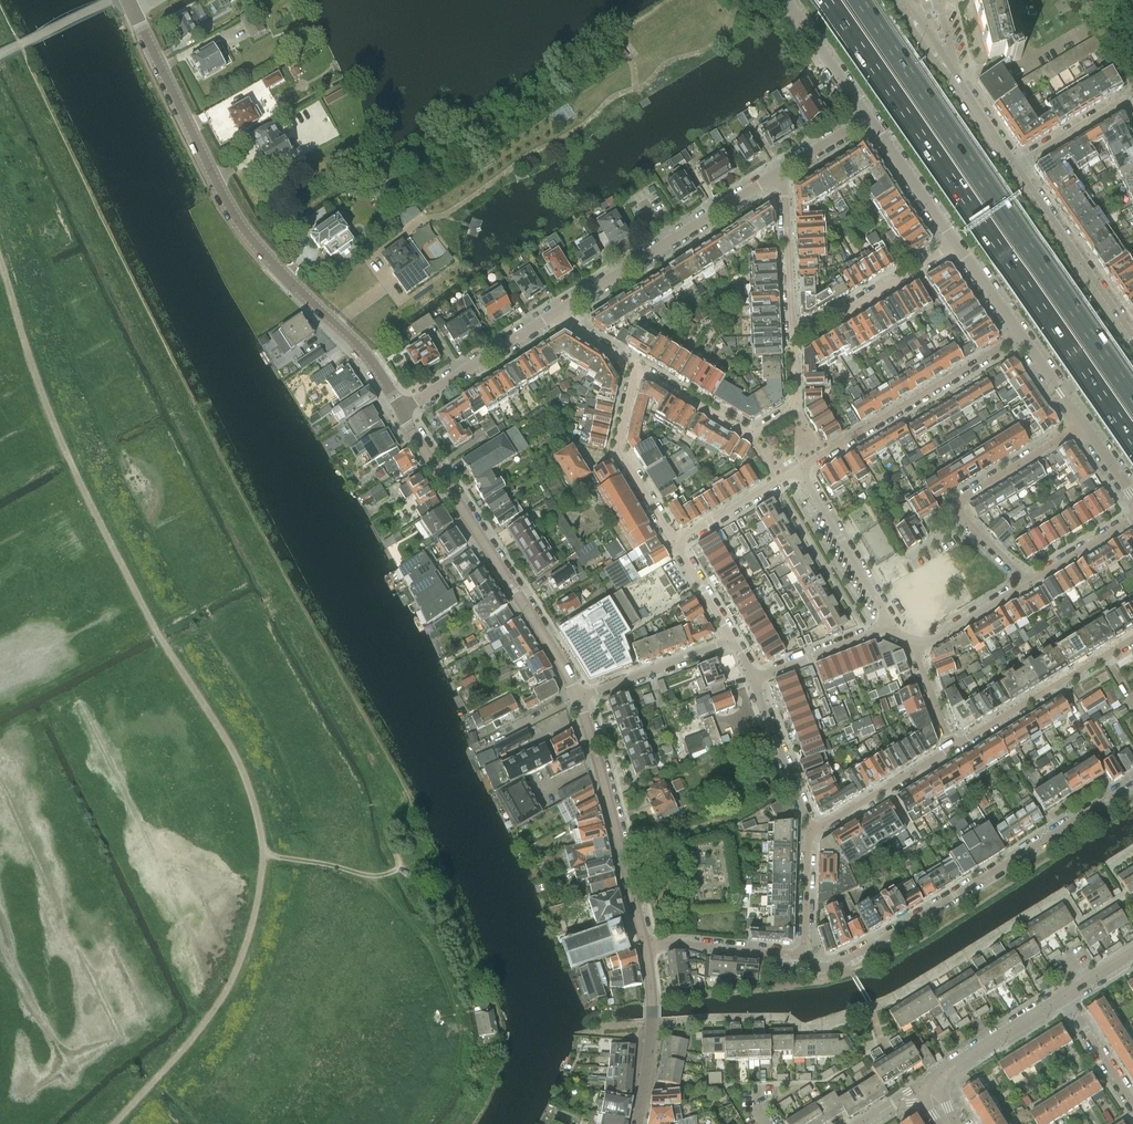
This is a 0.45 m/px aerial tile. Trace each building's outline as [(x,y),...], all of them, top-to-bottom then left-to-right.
[(988,60),(990,60),(991,62),(986,63),(987,70),(993,69),(993,71),(976,83),(993,107),(993,106),(1016,91),(1012,85),(1002,69),(1006,66),(1005,63),(1010,59),(1012,62),(1021,59),(1021,57),(1017,52),(1012,53),(1011,47),(1009,40),(1007,33),(1005,25),(1003,19),(1001,11),(999,4),(998,0),(973,0),(988,60)] [(251,38),(266,30),(253,9),(239,17),(251,38)] [(186,14),(171,23),(181,41),(197,32),(193,27),(199,23),(193,11),(187,15),(186,14)] [(1094,36),(1088,39),(1096,52),(1099,51),(1100,44),(1094,36)] [(1088,39),(1082,43),(1090,56),(1096,52),(1088,39)] [(1082,43),(1076,46),(1084,59),(1090,56),(1082,43)] [(190,57),(202,79),(226,66),(213,44),(190,57)] [(1076,46),(1070,50),(1078,63),(1084,59),(1076,46)] [(1070,50),(1064,53),(1072,66),(1078,63),(1070,50)] [(1064,53),(1058,57),(1066,70),(1072,66),(1064,53)] [(1058,57),(1053,60),(1061,73),(1066,70),(1058,57)] [(1053,60),(1047,64),(1055,76),(1061,73),(1053,60)] [(1047,64),(1041,67),(1049,80),(1055,76),(1047,64)] [(1122,88),(1107,64),(1096,70),(1111,94),(1122,88)] [(1041,67),(1036,70),(1043,83),(1049,80),(1041,67)] [(1029,74),(1032,80),(1036,87),(1043,83),(1036,70),(1029,74)] [(1111,94),(1096,70),(1086,77),(1101,100),(1111,94)] [(282,79),(278,73),(263,81),(266,88),(282,79)] [(1029,74),(1012,85),(1016,91),(1032,80),(1029,74)] [(799,109),(816,98),(802,76),(785,87),(799,109)] [(1101,100),(1086,77),(1076,83),(1090,107),(1101,100)] [(1090,107),(1076,83),(1065,89),(1080,113),(1090,107)] [(1080,113),(1065,89),(1055,96),(1070,119),(1080,113)] [(777,91),(772,95),(778,104),(783,101),(777,91)] [(1016,91),(993,106),(996,110),(996,112),(999,116),(1000,116),(1001,117),(1023,101),(1016,91)] [(1070,119),(1055,96),(1044,102),(1047,108),(1050,112),(1058,126),(1070,119)] [(828,113),(817,97),(816,98),(799,109),(798,109),(808,126),(808,125),(827,113),(828,113)] [(237,126),(240,130),(259,120),(258,119),(262,117),(256,107),(252,109),(248,101),(229,111),(232,116),(230,117),(235,127),(237,126)] [(1023,101),(1001,117),(1003,121),(1003,122),(1005,126),(1007,126),(1008,127),(1030,112),(1023,101)] [(747,111),(737,117),(743,127),(753,121),(747,111)] [(1030,112),(1008,127),(1011,131),(1010,133),(1014,138),(1036,122),(1030,112)] [(1058,126),(1050,112),(1045,116),(1036,122),(1045,134),(1058,126)] [(781,113),(771,119),(784,139),(785,139),(789,136),(789,135),(794,132),(790,128),(793,126),(785,113),(782,115),(781,113)] [(1102,139),(1128,125),(1124,116),(1119,115),(1097,129),(1102,139)] [(784,139),(771,119),(760,126),(762,128),(759,129),(767,142),(770,141),(773,146),(777,143),(778,143),(782,141),(782,139),(784,139)] [(1045,134),(1036,122),(1014,138),(1019,146),(1020,147),(1022,148),(1045,134)] [(1128,125),(1102,139),(1107,150),(1132,136),(1130,131),(1130,130),(1128,125)] [(260,133),(255,135),(254,137),(263,153),(262,158),(264,162),(269,163),(271,168),(280,163),(277,158),(289,152),(279,133),(277,135),(272,126),(266,129),(260,133)] [(1102,139),(1097,129),(1084,137),(1090,146),(1102,139)] [(716,131),(711,134),(717,143),(722,140),(716,131)] [(741,154),(746,162),(747,162),(748,162),(752,160),(752,158),(757,156),(753,151),(756,149),(748,136),(745,138),(744,136),(733,142),(735,144),(734,145),(735,147),(734,147),(739,156),(741,154)] [(1107,150),(1112,161),(1132,150),(1132,137),(1132,136),(1107,150)] [(1084,137),(1073,143),(1088,165),(1098,158),(1090,146),(1084,137)] [(1088,165),(1073,143),(1064,149),(1073,162),(1079,170),(1088,165)] [(881,165),(866,144),(855,151),(855,152),(868,171),(869,173),(881,165)] [(1066,166),(1063,162),(1065,160),(1068,165),(1073,162),(1064,149),(1036,165),(1034,167),(1043,181),(1066,166)] [(1112,161),(1117,172),(1132,164),(1132,150),(1112,161)] [(684,151),(670,160),(674,166),(678,163),(680,167),(685,163),(686,164),(691,160),(684,151)] [(845,158),(844,158),(857,178),(868,171),(855,152),(853,151),(850,153),(850,155),(845,158)] [(718,152),(709,158),(722,178),(723,178),(726,176),(727,175),(731,172),(728,167),(730,165),(722,152),(720,154),(718,152)] [(483,156),(476,160),(478,165),(486,160),(483,156)] [(722,178),(709,158),(698,165),(699,167),(696,169),(704,182),(707,180),(710,185),(714,182),(716,183),(719,180),(720,179),(721,178),(722,178)] [(834,165),(846,184),(857,178),(844,158),(843,158),(840,160),(839,162),(834,165)] [(1109,163),(1103,166),(1106,172),(1112,169),(1109,163)] [(1117,172),(1122,183),(1132,177),(1132,164),(1117,172)] [(823,172),(836,191),(846,184),(834,165),(832,165),(829,167),(829,168),(823,172)] [(889,178),(881,165),(869,173),(875,183),(877,186),(889,178)] [(1066,166),(1043,181),(1050,190),(1072,175),(1066,166)] [(671,173),(673,176),(675,179),(668,184),(680,202),(681,202),(683,203),(687,200),(687,198),(694,193),(689,185),(692,183),(688,177),(685,179),(678,168),(671,173)] [(1082,176),(1077,170),(1073,173),(1077,179),(1082,176)] [(813,178),(825,198),(836,191),(823,172),(822,171),(819,173),(818,175),(813,178)] [(1104,171),(1096,176),(1099,182),(1100,181),(1108,177),(1104,171)] [(1072,175),(1050,190),(1056,199),(1078,184),(1072,175)] [(1114,188),(1108,177),(1100,181),(1103,185),(1107,192),(1111,190),(1114,188)] [(1122,183),(1127,195),(1132,191),(1132,177),(1122,183)] [(808,182),(803,184),(815,203),(815,204),(825,198),(813,178),(811,178),(808,180),(808,182)] [(874,202),(896,187),(889,178),(877,186),(875,183),(865,189),(867,193),(874,202)] [(366,181),(363,183),(362,186),(364,189),(368,190),(371,188),(371,185),(369,182),(366,181)] [(793,190),(795,215),(808,214),(808,208),(815,203),(803,184),(793,190)] [(1078,184),(1056,199),(1061,207),(1084,193),(1078,184)] [(656,191),(653,186),(647,190),(650,194),(656,191)] [(896,187),(874,202),(880,211),(902,196),(896,187)] [(1116,198),(1111,190),(1107,192),(1112,201),(1116,198)] [(1084,193),(1061,207),(1067,216),(1089,201),(1084,193)] [(1113,204),(1106,193),(1102,196),(1106,203),(1104,203),(1107,208),(1113,204)] [(902,196),(880,211),(886,220),(908,205),(902,196)] [(1089,201),(1067,216),(1073,225),(1095,210),(1089,201)] [(908,205),(886,220),(893,229),(915,214),(908,205)] [(598,224),(612,246),(613,246),(616,246),(619,243),(621,241),(629,236),(615,214),(617,212),(613,206),(603,213),(607,218),(598,224)] [(416,207),(400,211),(408,223),(420,214),(416,207)] [(760,212),(755,214),(766,231),(769,229),(770,231),(774,229),(773,215),(767,207),(765,208),(763,208),(760,210),(760,212)] [(848,210),(838,216),(843,223),(852,217),(848,210)] [(1095,210),(1073,225),(1079,233),(1101,219),(1095,210)] [(394,215),(401,227),(408,223),(400,211),(394,215)] [(744,221),(755,239),(766,231),(755,214),(749,218),(748,218),(745,219),(744,221)] [(808,214),(795,215),(795,226),(823,224),(822,214),(808,214)] [(915,214),(893,229),(899,238),(921,223),(915,214)] [(348,244),(354,240),(338,217),(310,237),(318,248),(322,245),(330,257),(338,252),(340,254),(350,247),(348,244)] [(1128,226),(1123,217),(1118,220),(1124,229),(1128,226)] [(1101,219),(1079,233),(1085,242),(1107,227),(1101,219)] [(737,226),(733,228),(744,246),(755,239),(744,221),(742,223),(740,222),(738,224),(737,226)] [(921,223),(899,238),(905,247),(927,232),(921,223)] [(575,257),(581,267),(599,256),(593,247),(600,242),(589,224),(583,228),(587,235),(574,243),(581,254),(575,257)] [(823,224),(795,226),(796,237),(824,236),(823,224)] [(1107,227),(1085,242),(1091,251),(1113,236),(1107,227)] [(722,235),(721,236),(732,253),(744,246),(733,228),(727,232),(725,232),(723,234),(722,235)] [(895,259),(891,251),(884,240),(879,231),(875,234),(875,233),(865,239),(871,249),(884,271),(893,266),(891,261),(895,259)] [(927,232),(905,247),(911,255),(931,244),(932,239),(927,232)] [(570,272),(558,251),(564,247),(555,234),(547,239),(550,244),(547,245),(550,250),(542,255),(548,265),(544,267),(550,277),(554,274),(557,280),(558,280),(561,280),(564,278),(565,275),(570,272)] [(715,240),(711,242),(722,260),(732,254),(732,253),(721,236),(720,237),(718,236),(715,238),(715,240)] [(824,236),(796,237),(797,247),(824,246),(824,236)] [(1113,236),(1091,251),(1097,259),(1119,244),(1113,236)] [(409,237),(402,242),(401,240),(383,253),(385,255),(383,257),(394,272),(392,273),(406,293),(428,277),(423,271),(430,266),(409,237)] [(711,242),(701,249),(712,267),(722,260),(711,242)] [(1119,244),(1097,259),(1103,268),(1125,253),(1119,244)] [(775,261),(775,252),(775,251),(761,252),(759,246),(753,250),(754,252),(754,253),(752,253),(752,263),(775,261)] [(824,246),(797,247),(797,258),(821,257),(825,256),(824,246)] [(695,253),(690,255),(701,273),(712,267),(701,249),(699,250),(698,250),(695,251),(695,253)] [(884,271),(871,249),(863,253),(877,276),(884,271)] [(534,295),(541,290),(527,267),(533,264),(526,252),(519,256),(524,264),(518,268),(521,274),(513,279),(524,295),(523,295),(523,297),(524,296),(527,300),(527,299),(530,299),(533,297),(534,295)] [(877,276),(863,253),(859,256),(861,258),(856,261),(868,281),(877,276)] [(1110,277),(1131,262),(1125,253),(1103,268),(1110,277)] [(690,255),(680,262),(691,280),(701,273),(690,255)] [(821,257),(797,258),(798,268),(825,266),(825,262),(822,262),(821,257)] [(775,261),(752,263),(748,263),(748,267),(751,267),(751,273),(776,272),(775,261)] [(868,281),(856,261),(850,264),(849,262),(845,264),(859,286),(868,281)] [(680,262),(670,268),(681,286),(691,280),(680,262)] [(1110,277),(1116,286),(1132,275),(1132,265),(1131,262),(1110,277)] [(859,286),(845,264),(842,266),(843,269),(838,272),(850,292),(859,286)] [(946,265),(926,277),(933,286),(954,272),(950,266),(946,265)] [(823,277),(822,271),(825,271),(825,266),(798,268),(798,278),(820,277),(823,277)] [(660,275),(659,275),(670,293),(681,286),(670,268),(665,271),(663,271),(660,273),(660,275)] [(776,272),(751,273),(752,280),(749,280),(749,284),(777,282),(776,272)] [(850,292),(838,272),(829,277),(832,281),(833,284),(826,288),(828,290),(834,301),(850,292)] [(954,272),(933,286),(939,296),(961,281),(954,272)] [(659,275),(649,281),(660,299),(670,293),(659,275)] [(1116,286),(1122,296),(1132,288),(1132,275),(1116,286)] [(814,287),(817,286),(817,279),(820,278),(820,277),(798,278),(799,296),(815,295),(814,295),(814,287)] [(639,287),(639,288),(649,304),(650,306),(660,299),(649,281),(644,285),(642,284),(640,286),(639,287)] [(961,281),(939,296),(946,305),(967,290),(961,281)] [(777,282),(749,284),(749,288),(752,288),(752,295),(777,293),(777,282)] [(918,282),(908,288),(922,310),(932,305),(926,296),(924,293),(922,288),(918,282)] [(511,308),(507,301),(508,300),(504,294),(503,294),(500,289),(497,284),(486,291),(503,317),(510,312),(509,310),(511,308)] [(632,292),(627,295),(637,312),(649,304),(639,288),(637,289),(635,289),(632,290),(632,292)] [(719,291),(714,294),(719,303),(722,296),(726,290),(724,288),(722,292),(719,291)] [(908,288),(899,293),(913,316),(922,310),(908,288)] [(1122,296),(1129,305),(1132,302),(1132,288),(1122,296)] [(815,313),(834,301),(828,290),(816,297),(815,295),(815,313)] [(967,290),(946,305),(952,314),(973,299),(967,290)] [(503,317),(486,291),(479,296),(482,300),(478,302),(482,308),(481,308),(485,315),(486,314),(490,321),(493,319),(495,322),(503,317)] [(777,293),(752,295),(750,295),(750,301),(748,301),(748,305),(778,303),(777,293)] [(899,293),(891,298),(904,321),(913,316),(899,293)] [(616,302),(615,302),(626,319),(637,312),(627,295),(621,299),(619,298),(617,300),(616,302)] [(815,313),(815,295),(799,296),(800,311),(802,311),(802,316),(810,316),(815,313)] [(478,325),(471,314),(476,311),(469,299),(467,296),(462,299),(463,302),(466,310),(461,314),(462,316),(457,319),(468,335),(475,331),(473,329),(478,325)] [(727,296),(722,296),(719,303),(718,307),(725,306),(728,306),(727,296)] [(891,298),(882,304),(895,326),(904,321),(891,298)] [(973,299),(952,314),(958,323),(979,308),(973,299)] [(608,307),(604,309),(614,326),(626,319),(615,302),(613,304),(612,303),(609,305),(608,307)] [(778,303),(748,305),(749,309),(751,309),(751,315),(778,313),(778,303)] [(882,304),(873,309),(887,332),(895,326),(882,304)] [(726,318),(725,306),(718,307),(714,317),(726,318)] [(979,308),(958,323),(965,332),(986,318),(979,308)] [(595,327),(607,334),(611,331),(610,329),(614,326),(604,309),(598,313),(596,313),(593,315),(593,317),(589,318),(595,327)] [(873,309),(864,314),(878,337),(887,332),(873,309)] [(688,317),(689,318),(697,321),(698,320),(702,320),(696,311),(688,317)] [(778,313),(751,315),(752,321),(749,321),(750,326),(779,324),(778,313)] [(864,314),(855,319),(869,342),(878,337),(864,314)] [(286,325),(281,329),(287,339),(284,341),(290,350),(296,347),(299,348),(303,345),(303,342),(314,335),(313,334),(315,331),(311,326),(308,326),(301,316),(286,325)] [(468,335),(457,319),(452,322),(451,320),(445,324),(439,318),(433,321),(441,333),(446,330),(453,341),(459,338),(460,340),(468,335)] [(655,328),(660,320),(657,318),(652,326),(655,328)] [(986,318),(965,332),(971,341),(992,327),(986,318)] [(855,319),(846,325),(860,348),(869,342),(855,319)] [(709,320),(702,320),(698,320),(697,321),(695,325),(705,330),(710,323),(709,320)] [(779,324),(750,326),(750,330),(752,330),(752,336),(780,334),(779,324)] [(837,330),(851,352),(851,353),(860,348),(846,325),(837,330)] [(638,326),(633,335),(626,346),(636,352),(648,332),(638,326)] [(997,339),(997,335),(992,327),(971,341),(964,346),(960,349),(966,358),(997,339)] [(622,328),(615,339),(621,343),(628,332),(622,328)] [(648,332),(636,352),(645,358),(659,335),(650,329),(648,332)] [(837,330),(827,336),(839,356),(845,352),(846,355),(851,352),(837,330)] [(628,332),(621,343),(626,346),(633,335),(628,332)] [(564,333),(546,345),(555,360),(562,356),(561,355),(572,338),(564,333)] [(911,333),(903,338),(907,345),(915,340),(911,333)] [(780,334),(752,336),(753,342),(751,342),(751,346),(780,344),(780,334)] [(415,347),(407,352),(410,357),(410,360),(412,363),(414,364),(414,365),(420,361),(426,370),(440,361),(430,345),(431,344),(430,343),(429,344),(424,335),(418,339),(419,341),(413,345),(415,347)] [(659,335),(645,358),(656,364),(670,342),(659,335)] [(827,336),(819,341),(832,363),(836,361),(835,358),(839,356),(827,336)] [(724,340),(728,346),(729,348),(736,348),(735,337),(724,338),(724,340)] [(581,344),(572,338),(561,355),(562,356),(570,361),(581,344)] [(947,369),(937,353),(932,356),(921,338),(917,340),(922,347),(922,348),(938,374),(947,369)] [(958,338),(954,340),(960,349),(964,346),(958,338)] [(946,339),(942,342),(955,364),(963,359),(954,343),(950,345),(946,339)] [(922,347),(917,340),(911,343),(916,350),(922,347)] [(819,341),(808,347),(820,367),(826,363),(828,366),(832,363),(819,341)] [(904,341),(896,345),(899,351),(900,350),(906,346),(907,346),(904,341)] [(670,342),(656,364),(667,370),(680,348),(670,342)] [(955,364),(942,342),(938,344),(942,350),(937,353),(947,369),(955,364)] [(590,349),(581,344),(570,361),(580,366),(590,349)] [(780,344),(751,346),(751,350),(753,350),(754,358),(781,356),(780,344)] [(325,352),(320,345),(309,352),(314,359),(325,352)] [(555,360),(546,345),(535,351),(547,370),(557,364),(556,362),(555,360)] [(732,353),(729,348),(728,346),(726,348),(723,352),(729,357),(732,353)] [(906,346),(900,350),(903,355),(909,352),(906,346)] [(803,353),(803,375),(815,374),(816,370),(820,367),(808,347),(805,350),(805,351),(803,353)] [(680,348),(667,370),(678,377),(692,355),(680,348)] [(938,374),(922,348),(918,350),(921,354),(925,360),(920,363),(930,379),(938,374)] [(598,355),(590,349),(580,366),(588,371),(598,355)] [(535,351),(525,358),(538,379),(549,372),(547,370),(535,351)] [(598,355),(588,371),(587,373),(589,374),(586,378),(593,383),(596,378),(606,363),(603,357),(598,355)] [(692,355),(678,377),(690,384),(704,362),(692,355)] [(525,358),(515,364),(528,385),(538,379),(525,358)] [(762,359),(763,370),(782,369),(781,358),(762,359)] [(992,385),(1019,366),(1013,358),(998,368),(1002,373),(996,376),(995,375),(989,379),(992,385)] [(904,395),(885,364),(882,360),(874,365),(877,369),(880,367),(889,381),(885,383),(895,400),(904,395)] [(912,360),(907,362),(921,384),(930,379),(920,363),(915,366),(912,360)] [(912,389),(903,373),(898,376),(895,370),(889,361),(885,364),(904,395),(912,389)] [(704,362),(690,384),(701,391),(714,368),(704,362)] [(921,384),(907,362),(904,365),(907,370),(903,373),(912,389),(921,384)] [(606,363),(596,378),(593,383),(603,388),(612,373),(606,363)] [(515,364),(505,371),(518,392),(528,385),(515,364)] [(330,365),(311,378),(317,387),(325,382),(338,399),(331,403),(335,409),(346,402),(344,398),(361,388),(362,388),(348,367),(336,374),(330,365)] [(1019,366),(992,385),(994,389),(1006,380),(1009,385),(1025,374),(1019,366)] [(714,368),(701,391),(711,397),(725,375),(714,368)] [(782,369),(763,370),(763,380),(766,380),(782,379),(782,369)] [(505,371),(494,377),(508,400),(519,393),(518,392),(505,371)] [(570,380),(573,376),(566,372),(564,377),(570,380)] [(612,373),(603,388),(595,400),(597,400),(613,404),(618,382),(612,373)] [(815,374),(803,375),(804,387),(830,385),(830,381),(827,381),(826,374),(815,374)] [(1002,401),(1030,382),(1025,375),(1025,374),(1009,385),(1012,389),(1007,393),(1004,388),(997,393),(1002,401)] [(724,381),(713,399),(723,405),(740,378),(736,375),(733,380),(733,381),(730,385),(724,381)] [(895,400),(885,383),(881,386),(880,387),(874,375),(870,377),(873,383),(887,405),(895,400)] [(494,377),(484,384),(498,406),(508,400),(494,377)] [(747,399),(741,395),(742,392),(745,387),(740,378),(723,405),(731,410),(749,421),(753,421),(762,415),(761,414),(751,397),(747,399)] [(782,379),(766,380),(767,387),(762,390),(772,408),(772,407),(773,408),(782,403),(783,400),(782,379)] [(986,379),(975,385),(983,399),(994,392),(986,379)] [(559,384),(562,391),(569,387),(566,381),(559,384)] [(860,421),(870,415),(853,388),(852,386),(849,381),(848,381),(838,387),(841,393),(848,389),(856,402),(850,405),(860,421)] [(667,396),(644,382),(643,382),(640,383),(640,384),(637,395),(648,398),(654,402),(661,406),(667,396)] [(1021,401),(1036,391),(1030,382),(1002,401),(1000,403),(1004,408),(1008,405),(1007,404),(1018,397),(1021,401)] [(887,405),(873,383),(869,385),(873,391),(868,394),(878,410),(887,405)] [(498,406),(484,384),(473,390),(485,409),(487,413),(498,406)] [(975,385),(964,392),(972,405),(983,399),(975,385)] [(584,398),(587,392),(588,391),(580,386),(574,396),(584,398)] [(878,410),(868,394),(864,396),(858,386),(853,388),(870,415),(878,410)] [(333,411),(331,412),(334,417),(338,424),(345,420),(347,418),(372,403),(377,400),(368,387),(363,391),(363,390),(346,402),(335,409),(333,411)] [(821,388),(804,389),(805,413),(805,414),(809,411),(807,408),(822,399),(821,399),(821,388)] [(485,409),(473,390),(462,397),(479,423),(482,421),(478,414),(485,409)] [(772,408),(762,390),(751,397),(761,414),(766,411),(768,411),(771,410),(772,408)] [(1017,416),(1041,399),(1036,391),(1021,401),(1024,406),(1018,410),(1017,409),(1012,412),(1015,417),(1016,416),(1017,416)] [(596,397),(587,392),(584,398),(594,400),(596,397)] [(964,392),(952,399),(961,412),(972,405),(964,392)] [(561,394),(559,402),(567,404),(569,396),(561,394)] [(645,411),(648,398),(637,395),(634,408),(645,411)] [(664,422),(676,402),(667,396),(661,406),(655,415),(653,419),(657,421),(658,419),(664,422)] [(479,423),(462,397),(451,404),(465,426),(468,424),(470,427),(477,422),(478,424),(479,423)] [(577,403),(576,408),(584,410),(611,416),(613,404),(595,401),(594,400),(586,399),(585,405),(577,403)] [(809,411),(805,414),(810,422),(827,411),(830,409),(825,401),(823,402),(822,399),(807,408),(809,411)] [(952,399),(941,405),(950,419),(961,412),(952,399)] [(1032,417),(1047,407),(1041,399),(1017,416),(1016,416),(1020,422),(1025,419),(1023,417),(1030,413),(1032,417)] [(673,428),(686,407),(676,402),(664,422),(662,424),(666,427),(667,425),(673,428)] [(342,426),(342,430),(344,434),(348,435),(351,433),(354,438),(355,438),(359,444),(385,429),(380,421),(379,421),(376,417),(378,416),(377,416),(379,415),(372,403),(347,418),(349,420),(349,421),(342,426)] [(465,426),(451,404),(443,410),(444,412),(437,416),(445,428),(453,423),(456,427),(459,426),(463,433),(467,430),(464,426),(465,426)] [(310,417),(309,421),(311,425),(331,412),(333,411),(329,405),(310,417)] [(552,419),(543,405),(528,415),(532,421),(529,423),(534,431),(552,419)] [(950,419),(941,405),(930,412),(938,426),(950,419)] [(695,413),(686,407),(673,428),(672,430),(676,432),(677,431),(683,434),(695,413)] [(1047,407),(1032,417),(1036,422),(1025,429),(1027,433),(1031,430),(1032,431),(1054,416),(1047,407)] [(644,418),(645,411),(634,408),(631,423),(642,426),(643,422),(647,423),(647,418),(644,418)] [(584,410),(582,420),(585,421),(608,426),(611,416),(584,410)] [(977,415),(978,417),(981,421),(989,416),(985,410),(977,415)] [(987,425),(1007,413),(1005,410),(985,422),(987,425)] [(827,411),(810,422),(817,433),(834,422),(827,411)] [(844,416),(851,426),(859,422),(852,412),(844,416)] [(930,412),(919,419),(927,433),(938,426),(930,412)] [(707,420),(697,414),(686,431),(697,438),(707,420)] [(1043,434),(1057,425),(1059,424),(1054,416),(1032,431),(1028,433),(1030,438),(1035,435),(1035,434),(1041,430),(1043,434)] [(969,428),(981,421),(978,417),(967,424),(969,428)] [(919,419),(907,426),(915,440),(927,433),(919,419)] [(718,427),(707,420),(697,438),(708,444),(718,427)] [(502,423),(496,427),(493,421),(482,428),(489,440),(506,429),(502,423)] [(585,421),(583,432),(606,437),(608,426),(585,421)] [(834,422),(817,433),(821,440),(823,438),(826,442),(841,432),(834,422)] [(910,435),(905,427),(901,422),(891,428),(899,442),(902,446),(907,443),(904,439),(910,435)] [(467,430),(463,433),(459,426),(456,427),(453,423),(445,428),(450,436),(448,437),(453,445),(461,441),(463,443),(472,437),(467,430)] [(642,426),(631,423),(628,437),(639,439),(642,426)] [(973,433),(983,427),(981,424),(971,430),(973,433)] [(1028,442),(1018,426),(1009,432),(1007,428),(1005,429),(1007,433),(1017,449),(1028,442)] [(728,433),(718,427),(708,444),(718,450),(728,433)] [(503,464),(519,453),(527,449),(528,448),(514,428),(462,460),(461,460),(464,466),(463,466),(464,467),(465,467),(471,476),(470,476),(470,477),(471,476),(474,481),(473,481),(474,482),(474,481),(491,471),(493,470),(503,464)] [(899,442),(891,428),(880,435),(888,449),(899,442)] [(359,444),(352,449),(357,458),(363,468),(376,461),(378,465),(379,466),(381,465),(383,464),(385,463),(393,458),(400,454),(385,429),(359,444)] [(947,442),(959,435),(957,432),(956,430),(944,437),(947,442)] [(976,439),(973,433),(971,430),(960,437),(965,446),(976,439)] [(581,432),(578,443),(603,448),(606,437),(583,432),(581,432)] [(739,440),(728,433),(718,450),(729,457),(739,440)] [(1017,449),(1007,433),(994,440),(1004,457),(1017,449)] [(888,449),(880,435),(868,442),(876,456),(888,449)] [(639,439),(628,437),(627,442),(632,451),(642,445),(639,440),(639,439)] [(638,460),(658,448),(661,446),(658,442),(655,444),(652,439),(642,445),(632,451),(638,460)] [(932,441),(936,448),(940,445),(936,439),(932,441)] [(955,439),(948,444),(952,452),(960,447),(955,439)] [(1004,457),(994,440),(983,447),(992,464),(1004,457)] [(697,463),(693,455),(691,453),(690,451),(689,449),(687,448),(685,446),(684,445),(682,444),(680,442),(678,441),(675,446),(682,449),(682,450),(688,457),(689,459),(693,466),(692,466),(691,464),(683,469),(685,473),(676,478),(671,482),(674,487),(699,471),(698,470),(701,467),(697,463)] [(741,461),(750,446),(742,441),(730,460),(734,463),(737,458),(741,461)] [(876,456),(868,442),(855,449),(856,451),(864,463),(870,460),(872,464),(877,460),(875,457),(876,456)] [(1071,442),(1056,451),(1060,456),(1054,460),(1057,464),(1077,450),(1073,444),(1071,442)] [(923,456),(936,448),(932,443),(919,450),(923,456)] [(992,464),(983,447),(970,455),(980,471),(992,464)] [(589,475),(571,448),(554,459),(571,487),(589,475)] [(645,472),(665,460),(658,448),(638,460),(645,472)] [(393,458),(385,463),(391,474),(400,469),(402,474),(416,466),(415,465),(416,463),(414,460),(412,460),(407,450),(400,454),(393,458)] [(682,450),(673,455),(678,463),(688,457),(682,450)] [(1077,450),(1057,464),(1059,468),(1065,464),(1068,468),(1083,459),(1077,450)] [(865,470),(855,451),(850,454),(848,453),(844,456),(844,458),(843,458),(854,476),(861,472),(864,476),(868,474),(865,470)] [(911,463),(922,456),(920,452),(908,459),(911,463)] [(935,456),(934,452),(913,465),(915,468),(935,456)] [(970,455),(958,462),(968,478),(980,471),(970,455)] [(1046,457),(1041,461),(1045,467),(1050,464),(1046,457)] [(841,458),(830,464),(843,485),(849,481),(847,477),(851,475),(841,458)] [(722,459),(716,465),(719,467),(724,464),(730,467),(732,463),(727,460),(726,462),(722,459)] [(1083,459),(1068,468),(1071,473),(1065,476),(1068,481),(1089,467),(1083,459)] [(651,481),(670,469),(665,460),(645,472),(651,481)] [(551,462),(546,465),(553,477),(559,473),(551,462)] [(656,537),(620,477),(617,471),(616,471),(611,462),(593,472),(600,484),(602,483),(604,487),(598,490),(634,550),(638,547),(656,537)] [(968,478),(958,462),(946,469),(956,486),(968,478)] [(1046,476),(1037,462),(1028,468),(1036,482),(1043,478),(1046,476)] [(749,464),(737,471),(747,488),(759,481),(749,464)] [(843,485),(830,464),(820,471),(830,488),(833,486),(835,489),(843,485)] [(1094,475),(1089,467),(1068,481),(1071,484),(1077,481),(1080,485),(1084,482),(1089,478),(1094,475)] [(904,468),(900,470),(904,478),(908,475),(904,468)] [(1028,468),(1018,474),(1026,488),(1036,482),(1028,468)] [(671,482),(676,478),(670,469),(651,481),(657,490),(671,482)] [(956,486),(946,469),(934,476),(944,493),(956,486)] [(747,488),(737,471),(735,470),(727,475),(739,494),(747,488)] [(497,480),(491,471),(474,481),(476,484),(475,487),(483,501),(505,487),(499,478),(497,480)] [(899,472),(889,478),(892,483),(894,482),(897,481),(902,478),(899,472)] [(421,474),(398,489),(405,501),(413,496),(428,486),(421,474)] [(1018,474),(1008,480),(1017,494),(1026,488),(1018,474)] [(739,494),(727,475),(722,478),(718,480),(729,499),(739,494)] [(944,493),(934,476),(922,484),(923,485),(932,500),(944,493)] [(1089,478),(1084,482),(1087,488),(1092,495),(1093,495),(1097,493),(1095,490),(1096,490),(1096,489),(1089,478)] [(729,499),(718,480),(717,480),(716,479),(707,484),(711,490),(720,505),(729,499)] [(932,500),(923,485),(922,485),(919,480),(915,482),(918,487),(919,487),(921,491),(916,494),(928,516),(938,510),(932,501),(932,500)] [(1008,480),(999,486),(1007,500),(1017,494),(1008,480)] [(677,499),(673,493),(676,491),(674,487),(671,482),(657,490),(666,506),(677,499)] [(509,501),(506,497),(515,491),(512,485),(484,503),(492,514),(509,503),(509,501)] [(428,486),(413,496),(420,507),(415,510),(419,516),(438,503),(435,497),(428,486)] [(999,486),(989,492),(997,506),(1007,500),(999,486)] [(1115,505),(1102,486),(1096,489),(1096,490),(1095,490),(1097,493),(1093,495),(1104,512),(1115,505)] [(1060,495),(1065,492),(1062,487),(1057,490),(1057,491),(1060,495)] [(702,489),(698,491),(710,511),(720,505),(711,490),(705,493),(702,489)] [(710,511),(698,491),(694,494),(689,497),(692,502),(701,516),(710,511)] [(1051,501),(1060,495),(1057,491),(1046,499),(1048,502),(1051,501)] [(385,492),(373,499),(377,505),(388,498),(385,492)] [(989,492),(979,498),(987,512),(997,506),(989,492)] [(1067,492),(1062,494),(1068,503),(1072,500),(1067,492)] [(928,516),(916,494),(910,498),(907,494),(903,496),(907,503),(912,511),(919,522),(928,516)] [(1104,512),(1093,495),(1092,495),(1082,501),(1093,519),(1104,512)] [(701,516),(692,502),(686,505),(682,497),(677,499),(691,522),(701,516)] [(1048,502),(1046,499),(1045,497),(1035,503),(1038,508),(1040,507),(1048,502)] [(979,498),(971,503),(968,504),(970,507),(977,518),(987,512),(979,498)] [(584,550),(560,511),(553,499),(545,504),(549,510),(544,513),(551,524),(555,521),(565,535),(560,538),(567,550),(572,547),(576,554),(584,550)] [(691,522),(677,499),(666,506),(678,526),(682,527),(691,522)] [(773,499),(754,510),(760,521),(779,510),(773,499)] [(515,501),(510,504),(492,515),(499,526),(518,515),(514,509),(519,507),(515,501)] [(845,513),(855,506),(852,501),(841,507),(845,513)] [(1051,501),(1048,502),(1040,507),(1044,513),(1055,506),(1051,501)] [(1093,519),(1082,501),(1071,508),(1082,525),(1093,519)] [(911,511),(906,503),(898,508),(903,516),(911,511)] [(1038,508),(1035,503),(1025,509),(1028,514),(1029,514),(1038,508)] [(1023,505),(1020,507),(1012,511),(1005,515),(1009,519),(1024,508),(1023,505)] [(441,507),(430,515),(429,515),(421,519),(427,528),(424,530),(429,538),(421,543),(425,549),(444,536),(445,536),(441,530),(452,523),(441,507)] [(1033,520),(1044,513),(1040,507),(1038,508),(1029,514),(1033,520)] [(1082,525),(1071,508),(1060,515),(1070,532),(1082,525)] [(779,510),(760,521),(767,531),(785,520),(779,510)] [(896,529),(908,549),(924,539),(925,539),(926,538),(927,538),(927,537),(927,536),(927,535),(926,534),(926,533),(925,533),(919,522),(912,511),(907,514),(911,520),(896,529)] [(1012,532),(1017,529),(1014,523),(1013,524),(1009,519),(1005,515),(1000,519),(988,530),(997,540),(1002,544),(1012,535),(1011,533),(1012,532)] [(1070,532),(1060,515),(1049,521),(1060,538),(1070,532)] [(516,542),(537,529),(532,521),(529,516),(508,529),(511,534),(511,536),(513,540),(515,540),(516,542)] [(1026,526),(1022,518),(1018,520),(1021,526),(1023,528),(1026,526)] [(745,526),(741,519),(736,522),(741,529),(745,526)] [(785,520),(767,531),(773,541),(791,530),(785,520)] [(1060,538),(1049,521),(1038,528),(1049,545),(1060,538)] [(733,523),(733,524),(729,526),(733,533),(738,530),(733,523)] [(1049,545),(1038,528),(1032,532),(1030,529),(1025,532),(1027,535),(1038,552),(1042,549),(1044,550),(1047,548),(1047,546),(1049,545)] [(455,529),(445,536),(444,536),(425,549),(421,552),(422,553),(423,553),(433,567),(466,545),(455,529)] [(523,555),(545,541),(537,529),(516,542),(519,546),(518,548),(521,551),(523,552),(523,553),(523,555)] [(721,530),(697,545),(703,555),(721,544),(727,540),(721,530)] [(791,530),(773,541),(779,552),(797,541),(791,530)] [(1118,538),(1129,556),(1132,553),(1132,532),(1130,531),(1118,538)] [(749,532),(744,535),(748,542),(753,539),(749,532)] [(388,549),(403,540),(398,533),(383,541),(388,549)] [(1038,552),(1027,535),(1015,542),(1025,559),(1038,552)] [(737,538),(741,545),(745,543),(741,536),(737,538)] [(668,557),(656,537),(638,547),(646,561),(644,562),(645,564),(648,569),(668,557)] [(1118,538),(1108,544),(1119,562),(1129,556),(1118,538)] [(753,539),(748,542),(753,549),(757,546),(753,539)] [(531,565),(552,551),(548,546),(545,541),(523,555),(525,559),(527,559),(531,564),(531,565)] [(615,541),(605,547),(613,560),(623,553),(615,541)] [(797,541),(779,552),(785,562),(803,551),(797,541)] [(745,543),(741,545),(745,552),(749,549),(745,543)] [(590,554),(596,550),(592,544),(584,550),(576,554),(566,561),(568,564),(569,565),(586,554),(589,552),(590,554)] [(721,544),(703,555),(708,564),(727,553),(721,544)] [(1108,544),(1097,550),(1108,568),(1119,562),(1108,544)] [(641,563),(645,564),(644,562),(646,561),(638,547),(634,550),(617,560),(631,583),(632,584),(639,579),(630,563),(638,558),(641,563)] [(1097,550),(1087,556),(1098,575),(1108,568),(1097,550)] [(483,569),(470,551),(452,563),(458,573),(456,575),(457,576),(456,577),(460,584),(483,569)] [(538,575),(558,562),(556,557),(552,551),(531,565),(530,567),(533,570),(535,570),(538,575)] [(803,551),(785,562),(791,572),(810,561),(803,551)] [(586,554),(569,565),(573,571),(576,576),(582,573),(579,567),(592,558),(590,554),(589,552),(586,554)] [(445,584),(433,567),(423,553),(422,553),(398,569),(408,589),(408,590),(420,611),(426,607),(450,592),(445,584)] [(727,553),(708,564),(714,574),(733,563),(727,553)] [(761,553),(757,556),(761,562),(765,560),(761,553)] [(748,558),(752,564),(757,562),(753,555),(748,558)] [(1087,556),(1076,563),(1087,581),(1088,581),(1098,575),(1087,556)] [(617,560),(603,569),(617,592),(631,583),(617,560)] [(769,567),(765,560),(761,562),(765,569),(769,567)] [(810,561),(791,572),(797,582),(816,571),(810,561)] [(757,562),(752,564),(756,571),(761,569),(757,562)] [(733,563),(714,574),(720,584),(739,573),(733,563)] [(1076,563),(1064,571),(1074,588),(1085,582),(1087,581),(1076,563)] [(576,576),(573,571),(569,565),(568,564),(549,577),(550,578),(549,580),(551,583),(553,584),(557,589),(564,584),(566,586),(570,583),(569,581),(576,576)] [(1127,579),(1124,574),(1119,566),(1117,567),(1121,575),(1114,580),(1117,585),(1127,579)] [(1132,575),(1132,568),(1124,574),(1127,579),(1132,575)] [(468,596),(490,581),(483,569),(460,584),(461,585),(462,584),(466,590),(465,591),(468,596)] [(816,571),(797,582),(803,592),(822,581),(816,571)] [(1074,588),(1064,571),(1053,577),(1064,595),(1074,588)] [(582,573),(576,576),(580,582),(587,577),(583,572),(582,573)] [(739,573),(720,584),(726,593),(744,582),(739,573)] [(773,573),(769,576),(773,583),(777,580),(773,573)] [(760,577),(764,584),(768,581),(764,575),(760,577)] [(1064,595),(1053,577),(1042,584),(1053,601),(1054,601),(1062,596),(1064,595)] [(777,580),(773,583),(777,590),(781,587),(777,580)] [(1117,585),(1114,580),(1104,587),(1105,588),(1108,592),(1110,590),(1115,587),(1117,585)] [(490,581),(468,596),(473,603),(475,602),(478,607),(499,594),(490,581)] [(772,588),(768,581),(764,584),(768,590),(772,588)] [(805,606),(828,592),(822,581),(803,592),(798,596),(805,606)] [(744,582),(726,593),(732,603),(750,592),(744,582)] [(1115,587),(1110,590),(1113,594),(1113,595),(1122,590),(1119,585),(1117,585),(1115,587)] [(456,587),(454,589),(459,596),(464,595),(462,591),(456,587)] [(1049,604),(1039,587),(1038,588),(1036,588),(1032,590),(1032,592),(1028,594),(1039,612),(1050,605),(1049,604)] [(1098,598),(1108,592),(1105,588),(1095,594),(1098,598)] [(1113,594),(1110,590),(1108,592),(1098,598),(1097,599),(1099,603),(1113,594)] [(457,606),(454,598),(451,591),(450,592),(426,607),(420,611),(428,624),(435,620),(434,620),(457,606)] [(640,622),(621,591),(559,628),(564,640),(563,640),(589,683),(615,667),(617,672),(632,666),(628,654),(630,653),(624,637),(629,634),(627,630),(640,622)] [(750,592),(732,603),(737,613),(756,602),(750,592)] [(811,616),(834,602),(828,592),(805,606),(811,616)] [(1098,598),(1095,594),(1094,592),(1081,600),(1085,606),(1097,599),(1098,598)] [(579,593),(573,594),(555,605),(556,607),(556,610),(559,611),(560,613),(562,612),(565,616),(580,607),(584,602),(579,593)] [(499,594),(478,607),(473,611),(481,624),(507,608),(506,606),(507,606),(499,594)] [(780,601),(776,594),(771,596),(775,603),(780,601)] [(785,594),(781,596),(785,603),(790,601),(785,594)] [(1021,597),(1018,599),(1017,601),(1027,617),(1028,618),(1039,612),(1028,594),(1023,597),(1021,597)] [(1074,612),(1064,595),(1062,596),(1063,599),(1062,600),(1063,602),(1056,606),(1054,601),(1053,601),(1049,604),(1050,605),(1059,621),(1067,616),(1073,613),(1074,612)] [(693,597),(671,610),(673,615),(680,611),(683,615),(698,606),(693,597)] [(1085,606),(1081,600),(1080,599),(1076,602),(1080,609),(1083,607),(1085,606)] [(1027,617),(1017,601),(1016,601),(1016,600),(1005,606),(1015,624),(1027,617)] [(780,601),(775,603),(779,610),(784,607),(780,601)] [(794,608),(790,601),(785,603),(789,610),(794,608)] [(1131,604),(1129,601),(1121,606),(1132,626),(1132,607),(1131,604)] [(470,602),(464,604),(468,610),(473,607),(470,602)] [(756,602),(737,613),(744,623),(762,611),(756,602)] [(822,624),(841,613),(834,602),(811,616),(817,627),(822,624)] [(698,606),(683,615),(676,620),(679,624),(680,626),(681,629),(691,625),(690,624),(704,616),(698,606)] [(1015,624),(1005,606),(995,612),(1005,630),(1013,625),(1015,624)] [(1121,606),(1115,609),(1112,611),(1125,632),(1132,627),(1132,626),(1121,606)] [(503,627),(515,620),(515,619),(507,608),(481,624),(480,625),(485,634),(484,635),(486,638),(503,627)] [(762,611),(744,623),(749,632),(768,621),(762,611)] [(1125,632),(1112,611),(1102,617),(1115,638),(1125,632)] [(995,612),(984,619),(995,637),(1005,630),(995,612)] [(783,616),(787,623),(791,620),(787,613),(783,616)] [(841,613),(822,624),(828,634),(830,633),(832,636),(842,632),(839,627),(847,623),(841,613)] [(798,614),(793,617),(798,624),(802,621),(798,614)] [(714,633),(709,624),(704,616),(690,624),(691,625),(681,629),(687,645),(687,647),(713,637),(714,633)] [(1115,638),(1102,617),(1102,616),(1093,621),(1106,643),(1115,638)] [(504,638),(524,626),(518,617),(515,619),(515,620),(503,627),(486,638),(491,648),(505,640),(504,638)] [(995,637),(984,619),(973,625),(984,643),(995,637)] [(791,620),(787,623),(791,629),(795,627),(791,620)] [(768,621),(749,632),(755,642),(773,631),(768,621)] [(806,628),(802,621),(798,624),(802,631),(806,628)] [(1106,643),(1093,621),(1083,627),(1096,649),(1106,643)] [(1044,622),(1033,629),(1036,635),(1041,632),(1048,628),(1044,622)] [(1096,649),(1083,627),(1082,628),(1080,624),(1076,626),(1079,630),(1080,632),(1075,635),(1087,655),(1096,649)] [(984,643),(973,625),(963,632),(972,647),(973,649),(984,643)] [(514,643),(529,634),(524,626),(504,638),(505,640),(506,641),(511,638),(514,643)] [(680,626),(668,630),(675,650),(680,648),(682,649),(686,648),(687,645),(681,629),(680,626)] [(663,654),(656,635),(647,638),(643,627),(638,629),(639,632),(651,659),(655,657),(658,658),(662,657),(663,655),(663,654)] [(1020,631),(1018,632),(1024,643),(1029,640),(1023,629),(1022,630),(1020,631)] [(668,630),(656,635),(663,654),(668,653),(670,654),(674,652),(675,650),(668,630)] [(773,631),(755,642),(761,652),(779,640),(773,631)] [(651,659),(639,632),(632,635),(636,643),(631,645),(638,664),(643,662),(645,663),(649,661),(650,659),(651,659)] [(972,647),(963,632),(947,641),(951,649),(955,657),(959,656),(957,651),(958,650),(961,649),(963,652),(972,647)] [(514,653),(534,641),(529,634),(514,643),(516,646),(511,649),(511,648),(496,657),(498,661),(503,658),(514,653)] [(808,635),(803,637),(807,645),(811,643),(808,635)] [(1087,655),(1075,635),(1069,638),(1068,636),(1064,639),(1078,661),(1087,655)] [(1020,638),(1013,642),(1015,647),(1022,642),(1020,638)] [(1078,661),(1064,639),(1060,641),(1061,643),(1056,646),(1068,666),(1078,661)] [(469,650),(478,645),(476,640),(475,640),(468,644),(466,645),(469,650)] [(779,640),(761,652),(767,661),(775,657),(775,658),(785,654),(784,651),(785,650),(779,640)] [(523,658),(538,649),(534,641),(514,653),(503,658),(505,661),(517,656),(519,655),(521,654),(523,658)] [(886,670),(877,645),(876,645),(874,641),(864,645),(875,672),(884,668),(885,671),(886,670)] [(955,657),(951,649),(947,641),(931,651),(929,655),(933,664),(950,657),(950,659),(955,657)] [(881,644),(877,645),(886,670),(895,667),(891,656),(891,646),(882,642),(881,644)] [(1009,644),(1002,649),(1005,653),(1012,649),(1009,644)] [(875,672),(864,645),(854,648),(862,668),(865,676),(875,672)] [(1068,666),(1056,646),(1050,650),(1047,645),(1043,648),(1058,672),(1068,666)] [(901,650),(891,646),(891,656),(895,667),(899,676),(909,671),(901,650)] [(854,648),(844,652),(852,672),(862,668),(854,648)] [(1019,654),(1016,648),(1014,649),(1008,652),(1012,658),(1019,654)] [(1058,672),(1043,648),(1039,650),(1042,655),(1037,658),(1049,678),(1058,672)] [(538,660),(537,657),(542,655),(538,649),(523,658),(526,664),(523,665),(525,669),(532,665),(531,663),(538,660)] [(852,672),(844,652),(834,656),(845,683),(855,679),(852,672)] [(525,684),(551,669),(542,655),(537,657),(538,660),(531,663),(532,665),(525,669),(519,672),(520,675),(525,684)] [(845,683),(834,656),(824,660),(835,687),(845,683)] [(995,661),(992,657),(991,656),(980,663),(982,668),(988,665),(993,662),(995,661)] [(997,668),(1007,662),(1003,656),(999,658),(995,661),(993,662),(997,668)] [(1049,678),(1037,658),(1032,661),(1029,656),(1024,659),(1039,684),(1049,678)] [(960,670),(957,662),(955,657),(950,659),(933,666),(938,679),(947,675),(960,670)] [(716,659),(696,667),(701,678),(721,671),(716,659)] [(1039,684),(1024,659),(1020,661),(1023,666),(1018,669),(1030,689),(1039,684)] [(835,687),(824,660),(814,664),(825,691),(835,687)] [(982,668),(980,663),(978,660),(967,667),(972,674),(980,669),(982,668)] [(991,670),(988,665),(982,668),(980,669),(981,671),(983,675),(991,670)] [(499,682),(512,675),(507,666),(494,673),(499,682)] [(1030,689),(1018,669),(1012,672),(1009,668),(1005,670),(1020,695),(1030,689)] [(553,681),(556,680),(551,669),(525,684),(527,688),(529,692),(532,690),(532,691),(553,681)] [(1020,695),(1005,670),(1001,673),(1004,678),(998,681),(999,683),(1000,683),(1010,701),(1020,695)] [(723,683),(725,682),(721,671),(701,678),(695,680),(700,692),(710,688),(712,694),(725,689),(723,683)] [(983,675),(981,671),(975,674),(979,680),(984,677),(983,675)] [(794,672),(774,680),(778,690),(798,683),(794,672)] [(472,675),(460,682),(464,688),(475,682),(472,675)] [(949,680),(947,675),(938,679),(940,683),(949,680)] [(953,687),(955,685),(953,679),(949,680),(940,683),(944,692),(953,687)] [(662,680),(656,682),(660,694),(667,691),(662,680)] [(527,710),(558,694),(553,681),(532,691),(533,693),(530,694),(532,697),(525,700),(525,698),(522,700),(527,710)] [(965,688),(961,682),(956,685),(960,691),(965,688)] [(798,683),(778,690),(782,700),(802,692),(798,683)] [(1010,701),(1000,683),(999,683),(994,686),(992,683),(989,685),(1002,707),(1010,701)] [(1002,707),(989,685),(986,687),(987,690),(982,694),(993,712),(1002,707)] [(1108,685),(1100,690),(1110,706),(1118,701),(1108,685)] [(963,702),(953,687),(944,692),(950,710),(963,702)] [(920,699),(916,688),(907,691),(893,696),(895,703),(897,708),(920,699)] [(1097,689),(1087,696),(1094,707),(1104,701),(1097,689)] [(628,692),(607,700),(612,714),(633,706),(628,692)] [(697,705),(695,706),(699,716),(700,716),(714,711),(716,714),(734,707),(729,694),(729,692),(726,693),(710,699),(709,696),(708,695),(701,698),(695,701),(697,705)] [(802,692),(782,700),(785,710),(805,702),(802,692)] [(993,712),(982,694),(976,697),(975,694),(971,696),(984,717),(993,712)] [(511,695),(502,699),(510,714),(518,710),(511,695)] [(984,717),(971,696),(968,698),(970,701),(964,705),(975,723),(984,717)] [(1087,696),(1078,701),(1085,713),(1094,707),(1087,696)] [(880,699),(883,711),(889,709),(886,697),(880,699)] [(1071,715),(1060,697),(1051,702),(1063,722),(1067,719),(1070,724),(1075,720),(1072,715),(1071,715)] [(510,714),(502,699),(485,708),(492,723),(495,729),(499,727),(496,721),(510,714)] [(920,699),(897,708),(899,712),(904,710),(906,714),(903,715),(904,718),(908,717),(925,711),(920,699)] [(805,702),(785,710),(789,720),(809,712),(805,702)] [(963,702),(950,710),(958,729),(962,731),(975,723),(964,705),(963,702)] [(1051,702),(1042,708),(1054,727),(1063,722),(1051,702)] [(633,706),(612,714),(617,726),(638,718),(633,706)] [(1116,720),(1127,714),(1123,707),(1112,714),(1116,720)] [(492,723),(485,708),(476,712),(477,714),(471,717),(477,730),(483,727),(484,728),(492,723)] [(1042,708),(1031,715),(1043,734),(1054,727),(1042,708)] [(931,727),(925,711),(908,717),(917,732),(931,727)] [(809,712),(789,720),(793,730),(813,722),(809,712)] [(848,720),(847,716),(845,712),(835,716),(838,723),(848,720)] [(1101,724),(1111,718),(1115,725),(1117,723),(1111,712),(1098,719),(1101,724)] [(1123,774),(1108,750),(1112,748),(1108,742),(1098,726),(1099,726),(1097,722),(1092,724),(1090,721),(1086,713),(1078,718),(1083,725),(1083,726),(1086,732),(1100,755),(1103,753),(1106,759),(1101,763),(1112,781),(1123,774)] [(1031,715),(1019,722),(1030,741),(1043,734),(1031,715)] [(638,718),(617,726),(622,739),(642,731),(638,718)] [(662,724),(660,719),(660,718),(651,721),(653,727),(662,724)] [(721,743),(712,718),(702,721),(706,731),(683,740),(689,756),(706,750),(705,749),(712,746),(721,743)] [(817,720),(813,722),(793,730),(797,740),(817,732),(821,730),(817,720)] [(1019,722),(1007,729),(1019,748),(1030,741),(1019,722)] [(859,730),(859,731),(862,737),(875,732),(872,725),(859,730)] [(937,742),(931,727),(917,732),(918,733),(929,751),(936,747),(937,742)] [(495,746),(492,751),(495,757),(497,756),(532,738),(527,729),(495,746)] [(1019,748),(1007,729),(996,736),(1008,755),(1014,751),(1016,753),(1020,751),(1019,748)] [(577,746),(571,730),(550,742),(556,756),(577,746)] [(920,756),(905,731),(904,730),(900,732),(904,737),(906,740),(900,744),(911,761),(920,756)] [(929,751),(918,733),(912,736),(911,733),(908,734),(906,730),(905,731),(920,756),(929,751)] [(642,731),(622,739),(627,751),(647,743),(642,731)] [(486,745),(484,740),(478,743),(478,742),(474,732),(467,734),(471,746),(470,746),(473,751),(481,748),(486,745)] [(817,732),(797,740),(801,750),(821,742),(817,732)] [(1063,745),(1078,736),(1076,733),(1061,742),(1063,745)] [(1123,744),(1124,743),(1128,741),(1124,733),(1118,737),(1123,744)] [(872,737),(878,747),(881,744),(875,735),(872,737)] [(1008,755),(996,736),(979,746),(990,765),(1008,755)] [(911,761),(900,744),(897,739),(893,742),(896,746),(895,747),(893,744),(890,746),(903,767),(911,761)] [(827,740),(821,742),(801,750),(805,759),(824,752),(830,750),(827,740)] [(1132,751),(1132,748),(1128,741),(1124,743),(1130,753),(1132,751)] [(647,743),(627,751),(631,763),(652,756),(647,743)] [(544,767),(548,765),(552,763),(544,745),(502,763),(502,762),(499,761),(497,756),(495,757),(496,759),(482,766),(483,769),(493,792),(521,778),(544,767)] [(903,767),(890,746),(887,748),(889,751),(883,755),(893,772),(903,767)] [(990,765),(979,746),(974,749),(962,756),(974,775),(985,768),(990,765)] [(893,772),(883,755),(881,751),(880,752),(877,747),(873,749),(876,754),(877,754),(879,756),(874,759),(885,777),(893,772)] [(480,767),(482,766),(496,759),(495,757),(492,751),(491,748),(475,756),(480,767)] [(1131,755),(1129,752),(1127,749),(1126,749),(1117,755),(1127,771),(1132,767),(1132,759),(1131,755)] [(579,750),(552,763),(548,765),(553,777),(562,773),(584,763),(579,750)] [(1034,750),(1026,755),(1029,761),(1037,756),(1035,752),(1034,750)] [(827,761),(824,752),(805,759),(799,762),(803,772),(823,764),(827,761)] [(652,756),(631,763),(636,775),(656,767),(652,756)] [(974,775),(962,756),(951,763),(965,785),(972,781),(970,778),(974,775)] [(1091,756),(1080,762),(1092,781),(1103,774),(1091,756)] [(1054,758),(1049,760),(1053,766),(1058,763),(1054,758)] [(885,777),(874,759),(868,763),(867,760),(863,762),(876,783),(885,777)] [(876,783),(863,762),(859,765),(861,767),(855,770),(866,789),(876,783)] [(1080,762),(1070,769),(1081,787),(1092,781),(1080,762)] [(965,785),(951,763),(942,769),(966,808),(975,803),(965,785)] [(1026,763),(1016,768),(1018,772),(1028,766),(1026,763)] [(548,765),(544,767),(550,779),(553,777),(548,765)] [(826,766),(804,775),(808,785),(830,776),(832,775),(826,766)] [(866,789),(855,770),(853,768),(844,773),(848,780),(844,782),(845,785),(850,783),(851,785),(857,794),(866,789)] [(966,808),(942,769),(933,774),(945,794),(952,806),(957,813),(966,808)] [(1070,769),(1059,776),(1071,794),(1081,787),(1070,769)] [(933,774),(924,780),(936,799),(945,794),(933,774)] [(562,789),(567,799),(570,797),(592,785),(588,775),(562,789)] [(677,811),(665,788),(666,787),(660,776),(654,779),(657,785),(644,792),(656,816),(662,813),(664,817),(677,811)] [(830,776),(808,785),(811,794),(834,786),(836,784),(830,776)] [(1032,793),(1044,811),(1045,810),(1069,795),(1071,794),(1059,776),(1032,793)] [(541,813),(521,778),(496,793),(516,827),(541,813)] [(764,779),(753,786),(757,794),(769,787),(764,779)] [(924,780),(915,785),(932,812),(940,807),(936,799),(924,780)] [(679,781),(671,785),(676,794),(684,790),(679,781)] [(599,813),(598,808),(594,795),(592,785),(570,797),(567,799),(562,801),(572,822),(575,820),(599,813)] [(839,794),(815,803),(819,814),(823,815),(857,794),(851,785),(839,794)] [(915,785),(906,790),(923,818),(932,812),(915,785)] [(834,786),(811,794),(815,803),(839,794),(834,786)] [(923,818),(906,790),(896,796),(913,824),(923,818)] [(787,811),(780,800),(770,807),(777,817),(787,811)] [(1042,817),(1033,803),(1030,800),(1021,807),(1023,810),(1032,824),(1042,817)] [(850,865),(906,831),(888,801),(831,836),(850,865)] [(950,823),(949,823),(964,847),(976,867),(1004,849),(995,835),(988,823),(977,805),(960,816),(959,817),(950,823)] [(1023,810),(1014,816),(1023,830),(1032,824),(1023,810)] [(602,825),(599,813),(575,820),(572,822),(570,822),(571,827),(569,827),(570,833),(572,832),(602,825)] [(1014,816),(1004,822),(1013,836),(1023,830),(1014,816)] [(756,826),(754,820),(741,824),(744,831),(756,826)] [(767,824),(767,834),(796,834),(796,821),(767,824)] [(994,829),(1004,843),(1013,836),(1004,822),(994,829)] [(605,838),(602,825),(572,832),(574,845),(605,838)] [(796,834),(767,834),(766,843),(767,843),(795,844),(796,834)] [(819,869),(818,884),(818,905),(822,903),(832,898),(859,886),(854,875),(850,865),(831,836),(820,842),(820,843),(819,844),(819,862),(817,863),(817,867),(819,869)] [(610,859),(605,838),(574,845),(564,848),(563,847),(558,848),(565,872),(572,870),(610,859)] [(795,844),(767,843),(767,853),(795,854),(795,844)] [(949,856),(952,862),(961,876),(976,867),(964,847),(949,856)] [(795,854),(767,853),(767,864),(795,865),(795,854)] [(961,876),(952,862),(945,866),(943,861),(942,862),(939,857),(936,859),(950,883),(961,876)] [(613,872),(610,859),(572,870),(575,884),(577,883),(613,872)] [(950,883),(936,859),(934,860),(937,865),(923,873),(935,892),(950,883)] [(795,865),(767,864),(766,875),(794,876),(795,865)] [(1132,892),(1132,880),(1127,870),(1117,876),(1128,894),(1132,892)] [(617,887),(613,872),(577,883),(581,897),(587,895),(595,893),(597,893),(609,889),(617,887)] [(935,892),(923,873),(914,879),(925,898),(935,892)] [(794,876),(766,875),(766,886),(794,886),(794,876)] [(1100,879),(1090,885),(1102,904),(1112,898),(1100,879)] [(911,881),(894,891),(905,910),(922,900),(911,881)] [(1090,885),(1080,892),(1075,895),(1079,901),(1084,898),(1092,910),(1102,904),(1090,885)] [(794,886),(766,886),(766,897),(794,897),(794,886)] [(905,910),(894,891),(892,886),(878,894),(880,898),(892,918),(905,910)] [(1118,887),(1112,891),(1115,896),(1121,892),(1118,887)] [(624,917),(618,891),(611,893),(609,889),(597,893),(598,897),(588,900),(586,900),(589,911),(587,912),(589,918),(591,917),(595,927),(602,924),(617,919),(623,917),(624,917)] [(682,899),(685,909),(693,906),(691,897),(682,899)] [(794,897),(766,897),(765,907),(767,907),(793,908),(794,897)] [(850,942),(841,920),(839,915),(835,905),(832,898),(822,903),(824,909),(828,918),(826,919),(828,925),(833,939),(836,938),(840,947),(850,942)] [(892,918),(880,898),(869,905),(880,925),(892,918)] [(880,925),(869,905),(867,900),(853,908),(868,932),(880,925)] [(865,934),(859,922),(855,918),(849,921),(847,917),(845,918),(844,913),(840,903),(835,905),(839,915),(841,920),(850,942),(865,934)] [(1062,903),(1052,909),(1063,928),(1073,922),(1062,903)] [(1116,904),(1106,910),(1117,929),(1127,923),(1116,904)] [(793,908),(767,907),(766,918),(793,919),(793,908)] [(1052,909),(1042,916),(1053,934),(1063,928),(1052,909)] [(1106,910),(1096,916),(1107,935),(1117,929),(1106,910)] [(1042,916),(1032,921),(1044,940),(1053,934),(1042,916)] [(1096,916),(1086,923),(1097,941),(1107,935),(1096,916)] [(793,919),(766,918),(766,929),(793,930),(793,919)] [(573,934),(570,926),(558,930),(561,938),(562,938),(563,941),(561,942),(570,970),(606,958),(628,950),(619,923),(618,923),(617,919),(602,924),(604,928),(575,937),(570,939),(569,936),(573,934)] [(1023,927),(1027,934),(1028,934),(1035,945),(1044,940),(1032,921),(1023,927)] [(1088,947),(1097,941),(1086,923),(1076,929),(1088,947)] [(828,925),(817,929),(825,953),(837,949),(833,939),(828,925)] [(793,930),(766,929),(749,929),(750,939),(789,942),(792,942),(793,930)] [(1028,934),(1027,934),(1017,940),(1029,959),(1039,952),(1035,945),(1028,934)] [(1077,937),(1071,940),(1074,945),(1080,942),(1077,937)] [(1008,946),(1012,953),(1013,952),(1020,964),(1029,959),(1017,940),(1008,946)] [(1069,949),(1074,945),(1071,940),(1065,944),(1069,949)] [(1119,941),(1113,945),(1117,950),(1122,946),(1119,941)] [(1024,971),(1020,964),(1013,952),(1012,953),(1007,956),(999,942),(994,945),(1014,977),(1024,971)] [(1014,977),(994,945),(990,948),(998,962),(993,964),(1005,983),(1014,977)] [(1108,948),(1111,953),(1117,950),(1113,945),(1108,948)] [(1058,949),(1052,952),(1055,957),(1061,954),(1058,949)] [(637,966),(634,952),(629,953),(628,950),(606,958),(611,972),(609,972),(611,978),(621,976),(620,971),(637,966)] [(667,953),(668,965),(695,962),(694,959),(688,960),(686,950),(667,953)] [(1049,961),(1055,957),(1052,952),(1046,956),(1049,961)] [(1005,983),(993,964),(988,968),(980,954),(975,957),(995,989),(1005,983)] [(1092,958),(1095,963),(1101,959),(1098,954),(1092,958)] [(710,957),(709,964),(709,971),(704,971),(703,978),(708,978),(708,976),(720,977),(722,957),(710,956),(710,957)] [(733,978),(734,958),(722,957),(720,977),(728,978),(727,990),(731,990),(732,978),(733,978)] [(995,989),(975,957),(970,960),(979,973),(974,976),(973,977),(981,989),(985,995),(995,989)] [(746,959),(734,958),(733,978),(744,979),(746,959)] [(758,960),(746,959),(744,979),(757,980),(757,975),(762,976),(762,969),(758,968),(758,961),(758,960)] [(695,962),(668,965),(670,977),(696,974),(696,971),(689,972),(688,965),(695,964),(695,962)] [(593,964),(577,970),(580,977),(577,978),(583,997),(586,996),(589,1002),(604,997),(600,986),(606,984),(599,964),(593,966),(593,964)] [(641,985),(637,966),(620,971),(621,976),(611,978),(610,978),(610,987),(623,988),(623,989),(641,985)] [(970,969),(960,976),(971,994),(981,989),(973,977),(974,976),(970,969)] [(1046,973),(1040,977),(1043,982),(1049,979),(1046,973)] [(696,974),(670,977),(672,989),(691,987),(690,977),(697,976),(696,974)] [(960,976),(950,982),(962,1000),(971,994),(960,976)] [(1038,986),(1043,982),(1040,977),(1035,981),(1038,986)] [(950,982),(941,988),(952,1006),(962,1000),(950,982)] [(928,986),(917,993),(929,1011),(938,1005),(931,994),(932,993),(928,986)] [(941,988),(932,993),(931,994),(938,1005),(942,1012),(952,1006),(941,988)] [(917,993),(907,999),(919,1017),(929,1011),(917,993)] [(907,999),(898,1005),(910,1023),(919,1017),(907,999)] [(1088,1009),(1105,1035),(1121,1025),(1104,999),(1088,1009)] [(497,1034),(492,1010),(489,1010),(487,1003),(483,1003),(483,1001),(477,1002),(480,1012),(479,1012),(479,1013),(474,1014),(478,1037),(479,1037),(485,1036),(497,1034)] [(986,1004),(980,1008),(983,1013),(989,1010),(986,1004)] [(900,1029),(910,1023),(898,1005),(888,1011),(900,1029)] [(974,1011),(978,1017),(983,1013),(980,1008),(974,1011)] [(966,1016),(961,1020),(964,1025),(970,1022),(966,1016)] [(955,1023),(958,1029),(964,1025),(961,1020),(955,1023)] [(759,1060),(757,1022),(752,1022),(752,1038),(747,1038),(748,1060),(759,1060)] [(770,1051),(770,1038),(769,1037),(764,1038),(763,1022),(757,1022),(759,1060),(771,1059),(770,1051)] [(736,1061),(735,1023),(729,1023),(730,1039),(725,1039),(724,1039),(724,1053),(724,1061),(736,1061)] [(748,1060),(747,1038),(741,1039),(740,1023),(735,1023),(736,1061),(748,1060)] [(1062,1025),(1049,1033),(1060,1049),(1072,1042),(1062,1025)] [(1105,1035),(1122,1062),(1132,1055),(1132,1044),(1121,1025),(1105,1035)] [(947,1028),(942,1032),(945,1037),(951,1033),(947,1028)] [(768,1029),(769,1037),(770,1038),(770,1051),(781,1051),(780,1029),(768,1029)] [(792,1050),(791,1037),(793,1037),(792,1029),(780,1029),(781,1051),(781,1056),(792,1056),(792,1050)] [(724,1031),(713,1032),(714,1054),(724,1053),(724,1039),(725,1039),(724,1031)] [(713,1032),(701,1032),(695,1032),(695,1039),(701,1039),(702,1054),(714,1054),(713,1032)] [(936,1035),(939,1041),(945,1037),(942,1032),(936,1035)] [(1060,1049),(1049,1033),(1037,1041),(1047,1057),(1060,1049)] [(845,1034),(826,1035),(827,1057),(839,1057),(853,1048),(845,1034)] [(826,1035),(815,1036),(816,1058),(827,1057),(826,1035)] [(666,1036),(664,1048),(685,1052),(688,1040),(666,1036)] [(804,1058),(803,1036),(793,1037),(791,1037),(792,1050),(792,1056),(792,1058),(804,1058)] [(815,1036),(803,1036),(804,1058),(816,1058),(815,1036)] [(920,1038),(909,1044),(905,1047),(898,1036),(888,1042),(895,1053),(892,1055),(890,1056),(902,1074),(903,1073),(911,1069),(913,1072),(922,1066),(925,1070),(942,1059),(938,1052),(931,1057),(920,1038)] [(1047,1057),(1037,1041),(1025,1048),(1035,1064),(1047,1057)] [(632,1045),(623,1044),(610,1043),(610,1054),(600,1053),(600,1055),(633,1058),(634,1045),(632,1045)] [(685,1052),(664,1048),(661,1059),(683,1063),(685,1052)] [(885,1059),(884,1056),(878,1048),(869,1054),(876,1065),(871,1068),(875,1075),(866,1081),(877,1099),(887,1093),(885,1089),(894,1083),(893,1080),(902,1074),(890,1056),(885,1059)] [(1025,1048),(1012,1056),(1022,1072),(1035,1064),(1025,1048)] [(632,1070),(633,1058),(600,1055),(600,1057),(609,1058),(609,1068),(613,1068),(632,1070)] [(1122,1062),(1132,1079),(1132,1055),(1122,1062)] [(1010,1080),(1022,1072),(1012,1056),(999,1064),(1010,1080)] [(683,1063),(661,1059),(659,1070),(681,1074),(683,1063)] [(861,1061),(856,1065),(859,1070),(865,1066),(861,1061)] [(856,1065),(850,1068),(853,1073),(859,1070),(856,1065)] [(830,1067),(825,1071),(829,1076),(834,1073),(830,1067)] [(632,1070),(613,1068),(612,1078),(598,1077),(598,1079),(631,1082),(632,1070)] [(681,1074),(659,1070),(657,1081),(665,1083),(663,1090),(670,1089),(671,1084),(679,1086),(681,1074)] [(824,1079),(829,1076),(825,1071),(820,1074),(824,1079)] [(842,1073),(837,1076),(840,1081),(845,1078),(842,1073)] [(1093,1074),(1080,1082),(1091,1098),(1103,1090),(1093,1074)] [(837,1076),(831,1080),(834,1085),(840,1081),(837,1076)] [(631,1082),(598,1079),(598,1082),(605,1082),(604,1092),(630,1094),(631,1082)] [(877,1099),(866,1081),(856,1087),(868,1105),(877,1099)] [(979,1081),(963,1091),(971,1104),(987,1094),(979,1081)] [(1091,1098),(1080,1082),(1068,1089),(1078,1106),(1091,1098)] [(808,1084),(804,1087),(807,1093),(812,1090),(808,1084)] [(804,1087),(798,1091),(802,1096),(807,1093),(804,1087)] [(868,1105),(856,1087),(847,1092),(858,1111),(868,1105)] [(684,1088),(670,1089),(663,1090),(651,1092),(649,1105),(651,1105),(650,1108),(669,1108),(679,1107),(678,1105),(680,1104),(678,1090),(684,1089),(684,1088)] [(1078,1106),(1068,1089),(1056,1097),(1066,1114),(1078,1106)] [(833,1091),(823,1098),(835,1116),(844,1111),(836,1099),(838,1098),(837,1098),(833,1091)] [(629,1115),(632,1099),(600,1092),(597,1109),(629,1115)] [(858,1111),(847,1092),(837,1098),(838,1098),(836,1099),(844,1111),(848,1117),(858,1111)] [(987,1094),(971,1104),(984,1123),(1000,1123),(1005,1121),(987,1094)] [(1030,1095),(1022,1100),(1026,1107),(1034,1102),(1030,1095)] [(789,1096),(784,1099),(788,1105),(793,1102),(789,1096)] [(1056,1097),(1043,1105),(1054,1121),(1066,1114),(1056,1097)] [(835,1116),(823,1098),(814,1104),(825,1122),(835,1116)] [(784,1099),(779,1103),(783,1108),(788,1105),(784,1099)] [(814,1104),(804,1109),(813,1123),(822,1123),(825,1122),(814,1104)] [(1043,1105),(1031,1113),(1038,1123),(1050,1123),(1054,1121),(1043,1105)] [(669,1108),(650,1108),(648,1118),(672,1116),(680,1114),(679,1107),(669,1108)] [(629,1115),(597,1109),(596,1114),(592,1113),(589,1121),(599,1123),(600,1123),(627,1123),(629,1115)] [(804,1109),(794,1116),(799,1123),(813,1123),(804,1109)] [(648,1118),(647,1123),(666,1123),(668,1123),(673,1122),(678,1122),(681,1120),(680,1114),(672,1116),(648,1118)] [(915,1115),(901,1123),(921,1123),(915,1115)] [(794,1116),(784,1122),(786,1123),(799,1123),(794,1116)]
